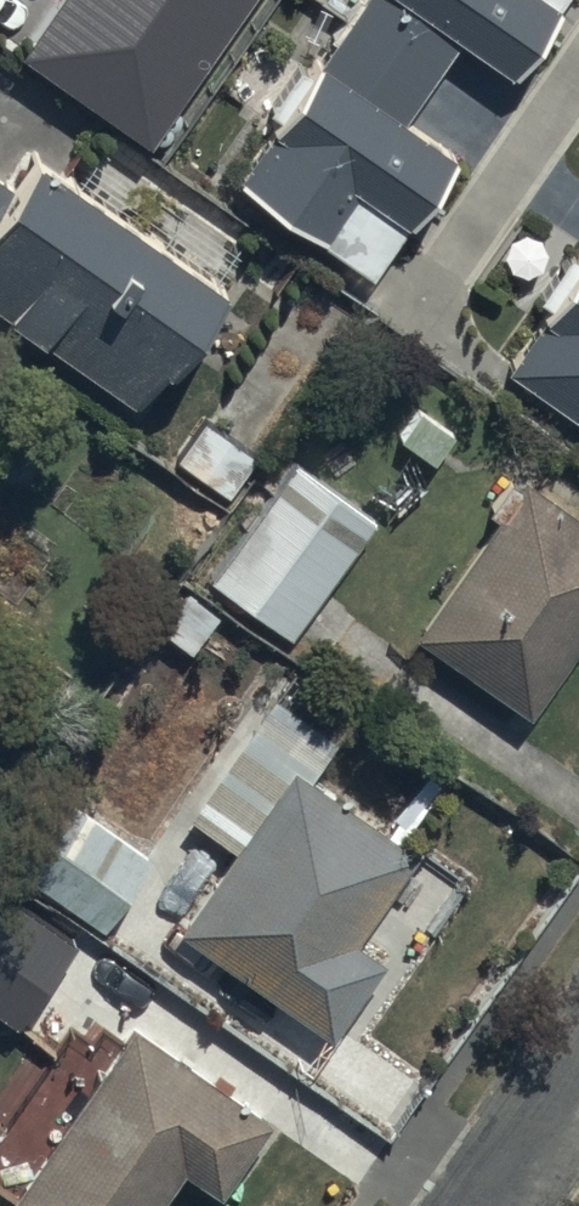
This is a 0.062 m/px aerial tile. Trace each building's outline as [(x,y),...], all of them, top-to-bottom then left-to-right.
[(147,135),(239,0),(49,0),(17,48),(147,135)] [(412,0),(356,0),(320,53),(408,112),(461,33),(412,0)] [(461,33),(513,68),(559,0),(412,0),(461,33)] [(408,112),(320,53),(234,179),(371,272),(457,145),(408,112)] [(146,398),(220,287),(29,159),(15,181),(0,171),(0,301),(146,398)] [(578,413),(578,239),(498,358),(578,413)] [(183,548),(250,448),(195,411),(127,511),(183,548)] [(218,581),(295,633),(379,507),(303,456),(218,581)] [(410,624),(525,701),(578,621),(578,501),(519,461),(410,624)] [(185,588),(155,626),(218,676),(249,637),(185,588)] [(288,759),(178,923),(303,1007),(334,1027),(385,951),(355,930),(413,843),(288,759)] [(105,925),(154,851),(43,777),(0,842),(0,855),(105,925)] [(15,1019),(70,937),(0,891),(0,1009),(15,1019)] [(5,1199),(15,1205),(150,1205),(180,1161),(218,1187),(270,1110),(232,1084),(129,1015),(5,1199)]
